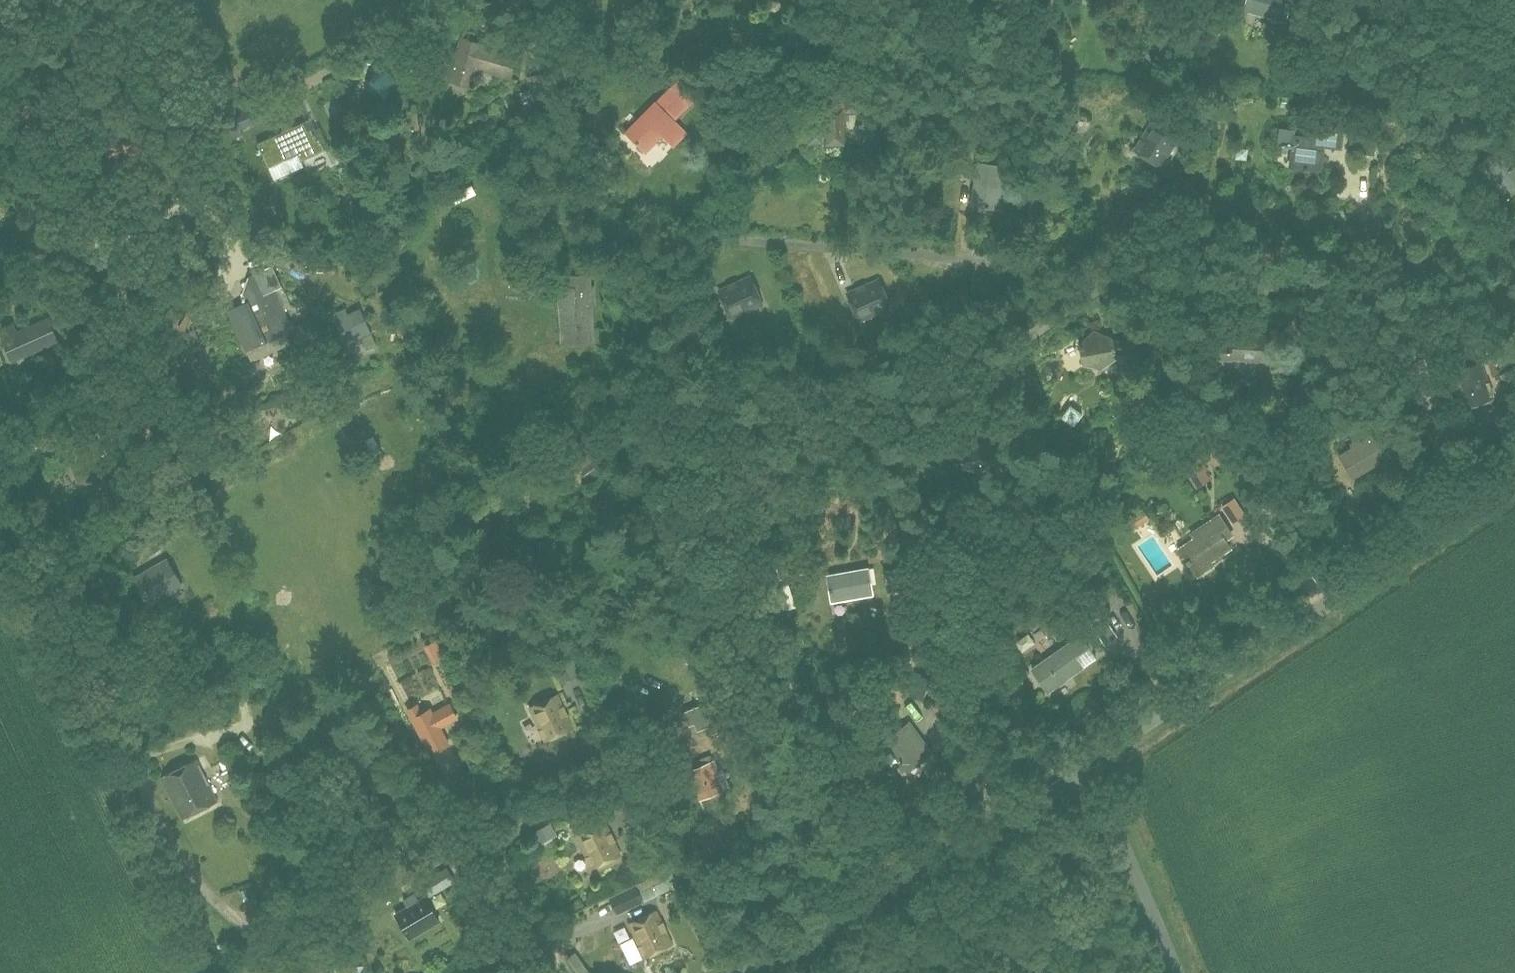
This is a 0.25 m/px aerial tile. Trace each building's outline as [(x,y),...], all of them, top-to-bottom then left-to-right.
[(1285,21),(1291,0),(1246,0),(1244,9),(1285,21)] [(461,35),(448,80),(466,85),(472,65),(509,76),(515,56),(479,45),(480,41),(461,35)] [(535,97),(550,92),(560,88),(549,53),(534,58),(539,73),(526,77),(530,89),(520,92),(524,104),(528,102),(531,111),(539,108),(535,97)] [(403,100),(424,83),(413,69),(392,87),(403,100)] [(670,87),(688,106),(698,96),(679,78),(670,87)] [(847,119),(847,113),(858,113),(858,93),(842,93),(842,97),(821,97),(821,107),(810,107),(809,126),(826,126),(826,143),(843,143),(843,119),(847,119)] [(242,135),(240,130),(274,114),(270,107),(266,99),(224,117),(226,121),(220,124),(227,141),(242,135)] [(645,150),(661,134),(673,147),(687,133),(656,102),(627,131),(645,150)] [(1339,147),(1342,123),(1317,120),(1314,138),(1293,136),(1292,144),(1280,143),(1280,146),(1291,148),(1289,166),(1302,167),(1302,170),(1306,170),(1306,167),(1319,169),(1322,145),(1339,147)] [(303,121),(256,142),(267,167),(297,153),(300,160),(324,149),(314,126),(307,130),(303,121)] [(1153,122),(1135,150),(1160,166),(1178,138),(1153,122)] [(1349,152),(1374,154),(1377,128),(1351,126),(1349,152)] [(1507,198),(1514,192),(1514,164),(1500,145),(1478,163),(1507,198)] [(972,204),(997,208),(1004,165),(978,161),(972,204)] [(237,333),(244,348),(264,339),(265,341),(278,335),(278,336),(292,330),(278,300),(271,301),(264,284),(277,278),(271,266),(248,276),(242,294),(245,302),(233,308),(242,330),(237,333)] [(592,301),(595,301),(594,291),(590,291),(589,274),(568,275),(569,286),(560,287),(563,328),(593,327),(592,301)] [(732,317),(761,304),(749,278),(720,291),(732,317)] [(860,320),(889,307),(878,280),(848,294),(860,320)] [(347,343),(363,336),(368,348),(376,345),(370,332),(360,309),(348,314),(345,308),(334,313),(347,343)] [(49,320),(34,326),(17,333),(13,324),(2,329),(6,338),(4,339),(13,359),(58,340),(49,320)] [(1118,353),(1136,349),(1133,337),(1116,340),(1115,336),(1095,330),(1081,344),(1084,361),(1104,367),(1118,357),(1118,353)] [(1232,358),(1268,362),(1270,336),(1234,333),(1233,341),(1221,340),(1219,360),(1231,361),(1232,358)] [(661,369),(669,367),(667,360),(659,362),(661,369)] [(1459,394),(1460,393),(1464,407),(1492,398),(1480,362),(1452,372),(1457,384),(1456,384),(1459,394)] [(1354,476),(1393,454),(1379,432),(1342,453),(1354,476)] [(1222,473),(1232,467),(1222,453),(1212,459),(1222,473)] [(1195,488),(1210,478),(1198,459),(1182,469),(1195,488)] [(1239,498),(1225,509),(1238,526),(1252,516),(1239,498)] [(1142,531),(1156,522),(1151,514),(1137,523),(1142,531)] [(1196,570),(1231,547),(1224,536),(1233,531),(1222,514),(1203,526),(1206,531),(1181,547),(1196,570)] [(1163,586),(1183,574),(1164,542),(1144,553),(1163,586)] [(182,585),(168,559),(135,577),(149,603),(182,585)] [(831,601),(873,593),(868,567),(826,575),(831,601)] [(902,590),(897,568),(884,570),(888,592),(902,590)] [(786,609),(802,606),(799,591),(783,594),(786,609)] [(1091,627),(1105,645),(1118,636),(1104,617),(1091,627)] [(1032,670),(1046,691),(1096,656),(1082,635),(1032,670)] [(923,700),(930,678),(915,673),(908,695),(923,700)] [(694,724),(696,731),(716,723),(712,710),(724,705),(714,683),(702,688),(707,702),(682,713),(687,727),(694,724)] [(530,707),(546,741),(573,728),(557,695),(530,707)] [(417,705),(408,710),(431,754),(449,744),(440,727),(457,718),(450,705),(433,714),(430,709),(422,713),(417,705)] [(905,769),(929,750),(908,722),(884,740),(905,769)] [(182,817),(217,799),(197,758),(161,776),(182,817)] [(702,796),(721,788),(714,772),(718,770),(714,761),(691,771),(702,796)] [(578,834),(593,867),(620,855),(605,821),(578,834)] [(448,868),(421,884),(429,897),(456,881),(448,868)] [(625,906),(643,898),(637,886),(620,894),(625,906)] [(412,933),(439,917),(427,897),(419,901),(415,892),(403,899),(408,908),(400,912),(412,933)] [(608,927),(629,917),(622,903),(602,912),(608,927)] [(629,923),(645,957),(672,944),(656,911),(629,923)]
